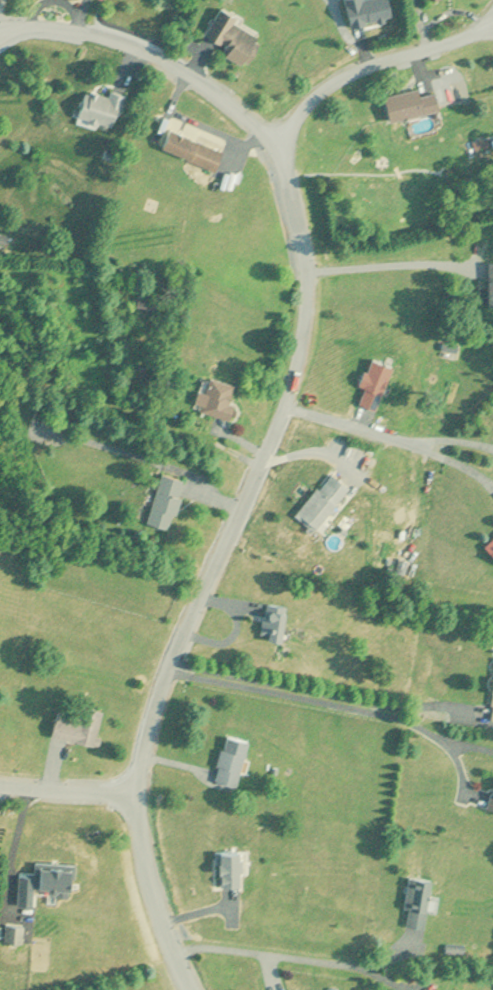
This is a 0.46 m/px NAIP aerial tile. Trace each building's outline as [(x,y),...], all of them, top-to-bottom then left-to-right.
[(207,34),(226,43),(222,53),(247,64),(263,29),(218,9),(207,34)] [(86,86),(77,120),(115,130),(125,96),(86,86)] [(391,118),(440,108),(437,91),(421,94),(420,87),(385,94),(391,118)] [(216,169),(224,149),(169,129),(162,148),(216,169)] [(136,306),(158,311),(161,300),(139,295),(136,306)] [(392,364),(371,358),(363,385),(366,386),(361,403),(379,408),(392,364)] [(226,419),(238,387),(212,377),(200,409),(226,419)] [(350,486),(330,471),(295,515),(316,531),(350,486)] [(184,479),(160,473),(148,523),(172,529),(184,479)] [(257,604),(257,619),(262,619),(261,637),(284,637),(285,605),(257,604)]
